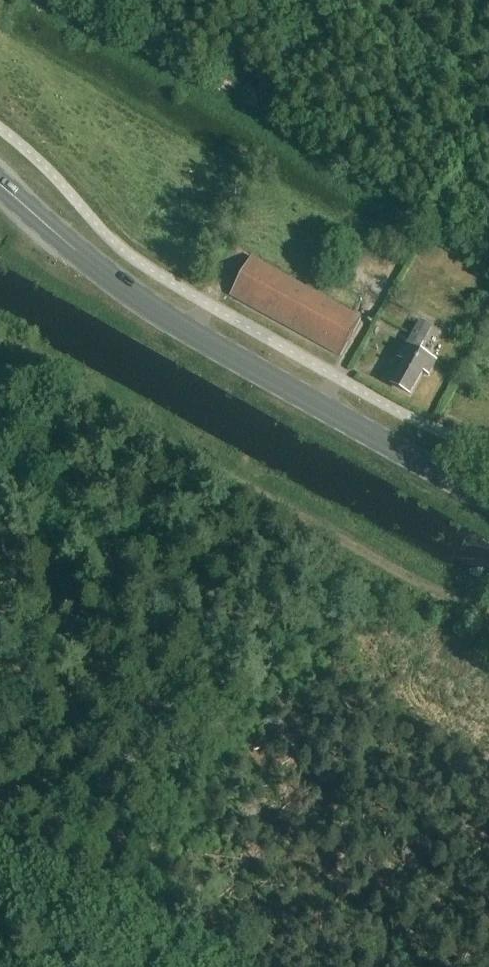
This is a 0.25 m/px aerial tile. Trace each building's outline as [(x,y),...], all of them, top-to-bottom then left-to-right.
[(230,296),(340,357),(361,318),(251,257),(230,296)] [(428,376),(436,362),(418,352),(431,328),(420,322),(407,345),(399,359),(404,362),(392,384),(411,394),(423,373),(428,376)]
